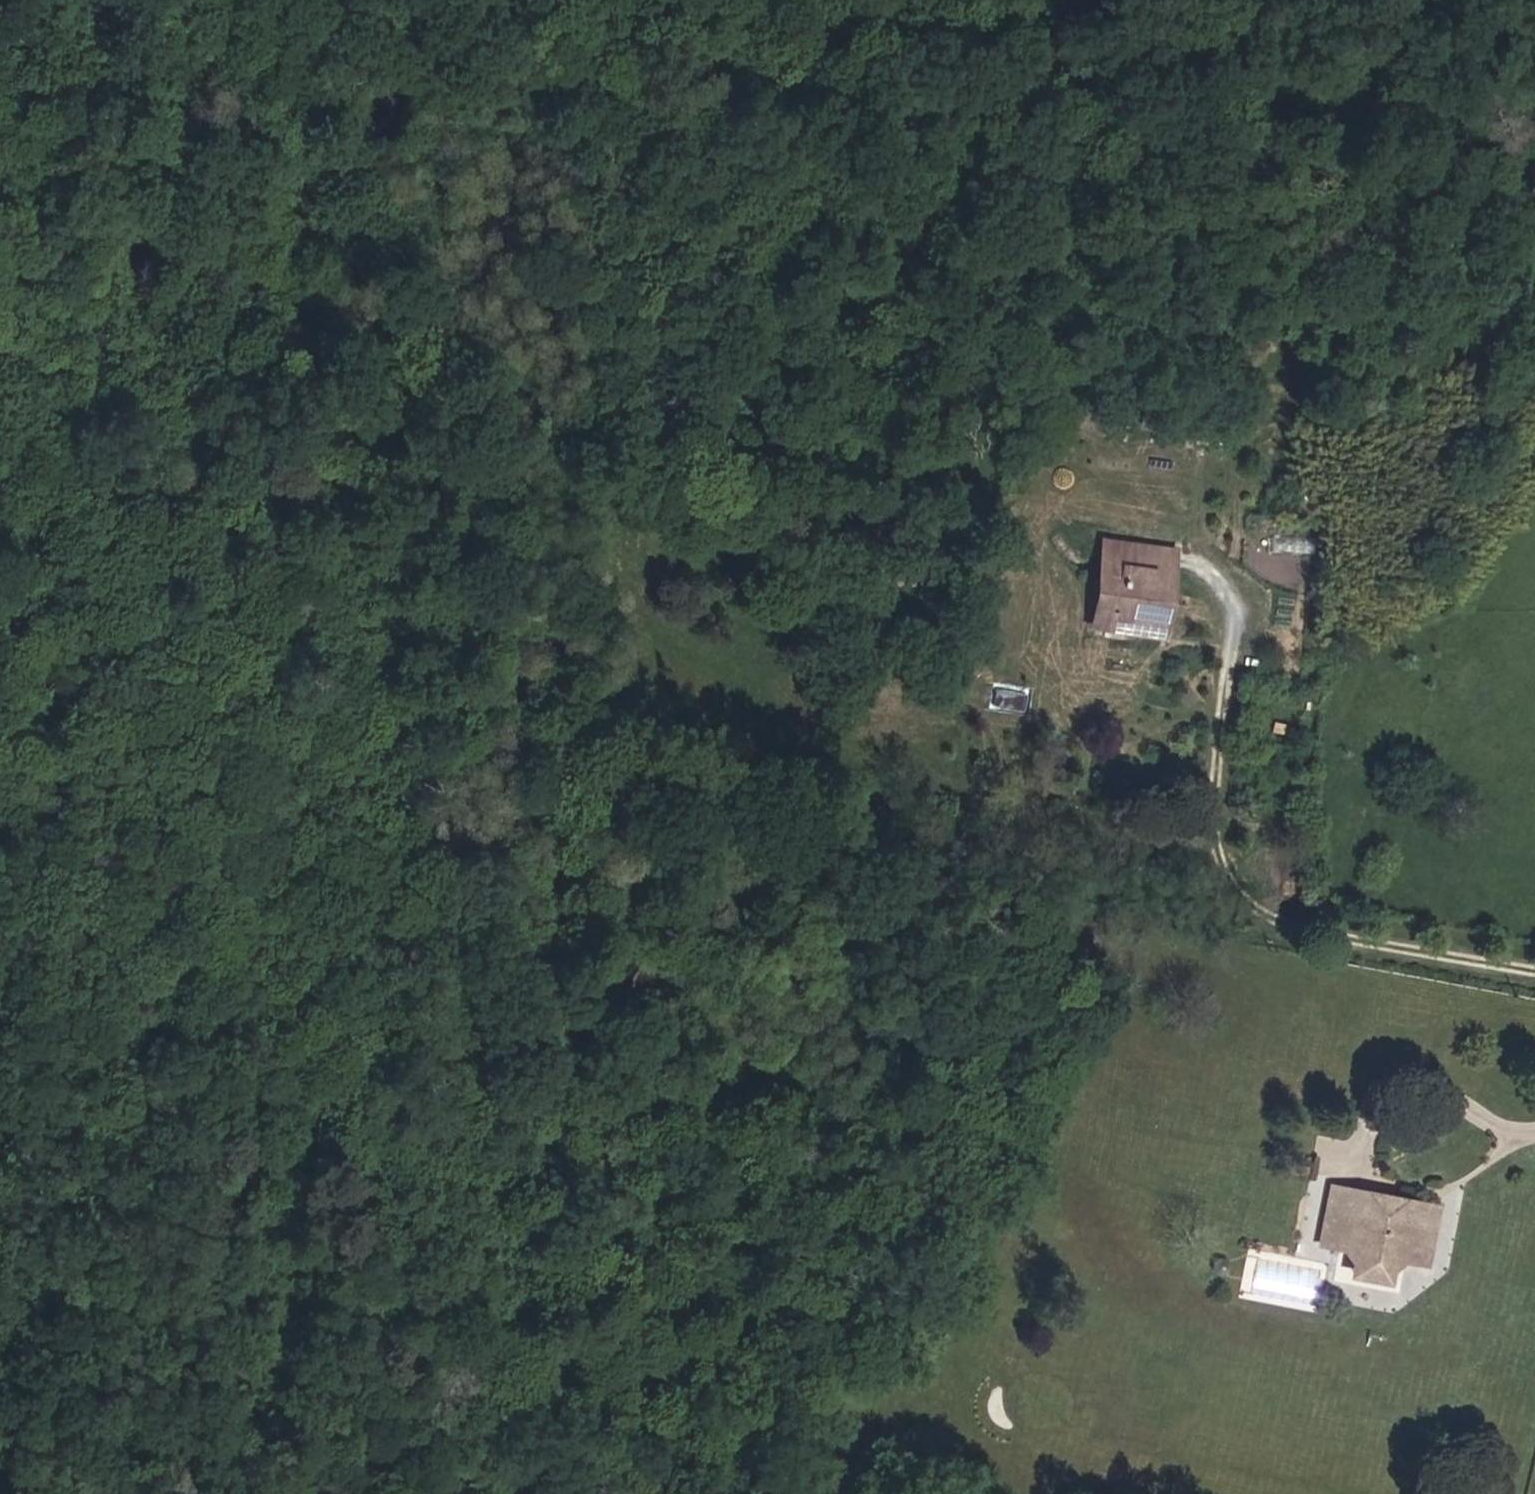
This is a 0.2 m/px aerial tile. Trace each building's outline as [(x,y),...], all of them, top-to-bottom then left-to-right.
[(1108,541),(1105,562),(1162,569),(1159,584),(1178,587),(1182,553),(1108,541)] [(1173,629),(1178,587),(1159,584),(1162,569),(1105,562),(1099,602),(1117,605),(1116,622),(1173,629)] [(1116,622),(1117,605),(1099,602),(1097,619),(1116,622)] [(1433,1261),(1445,1212),(1406,1204),(1403,1220),(1372,1215),(1371,1222),(1348,1219),(1352,1193),(1333,1190),(1331,1191),(1326,1222),(1346,1227),(1343,1244),(1362,1248),(1358,1268),(1367,1277),(1387,1278),(1395,1266),(1398,1255),(1433,1261)] [(1372,1215),(1403,1220),(1406,1204),(1352,1193),(1348,1219),(1371,1222),(1372,1215)] [(1322,1239),(1343,1244),(1346,1227),(1326,1222),(1322,1239)]
